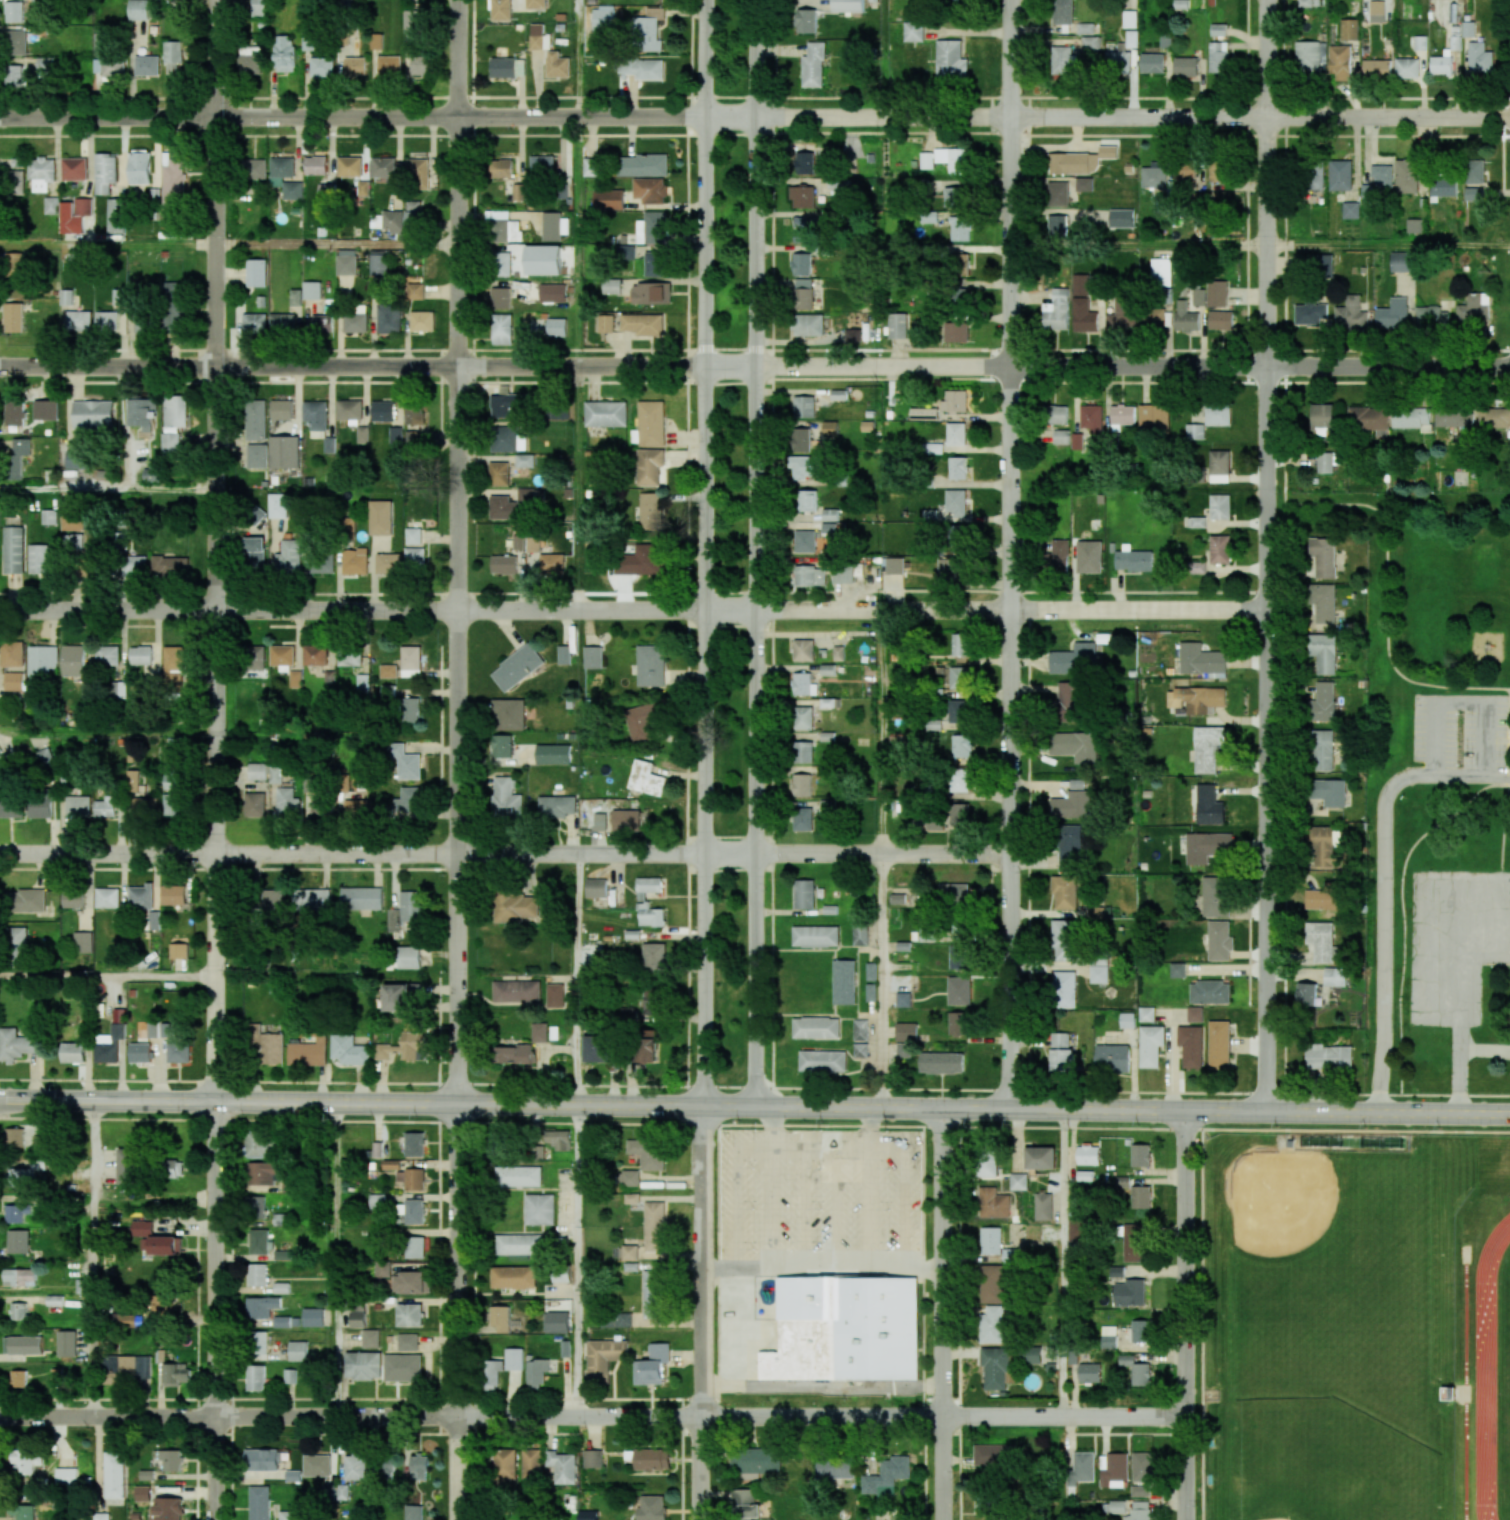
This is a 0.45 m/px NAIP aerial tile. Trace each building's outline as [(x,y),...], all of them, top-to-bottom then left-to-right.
[(148,20),(149,0),(129,0),(128,20),(148,20)] [(266,0),(252,0),(251,16),(265,16),(266,0)] [(511,0),(491,0),(491,20),(511,20),(511,0)] [(526,8),(546,9),(546,0),(526,0),(526,8)] [(864,0),(832,0),(832,12),(864,12),(864,0)] [(1073,0),(1053,0),(1053,24),(1072,24),(1073,0)] [(1385,21),(1385,0),(1370,0),(1370,21),(1385,21)] [(23,1),(5,2),(6,22),(23,22),(23,1)] [(614,6),(592,7),(592,27),(614,27),(614,6)] [(665,8),(646,7),(646,17),(633,17),(632,51),(662,51),(662,40),(657,40),(658,19),(664,19),(665,8)] [(816,33),(816,9),(797,10),(797,33),(816,33)] [(403,33),(423,33),(423,11),(404,10),(403,33)] [(1136,28),(1137,11),(1123,11),(1123,28),(1136,28)] [(1341,40),(1359,40),(1358,19),(1340,19),(1341,40)] [(923,22),(904,23),(905,42),(923,41),(923,22)] [(530,50),(550,50),(551,34),(544,34),(544,24),(530,23),(530,50)] [(1211,36),(1226,36),(1226,24),(1212,24),(1211,36)] [(27,31),(6,30),(5,54),(26,54),(27,31)] [(1137,31),(1126,30),(1126,43),(1118,43),(1118,52),(1106,51),(1106,69),(1130,69),(1131,47),(1137,48),(1137,31)] [(371,49),(382,49),(382,33),(371,33),(371,49)] [(276,72),(294,71),(293,35),(275,36),(276,72)] [(1082,48),(1098,49),(1098,37),(1082,36),(1082,48)] [(1426,50),(1426,36),(1414,36),(1415,50),(1426,50)] [(962,40),(937,40),(937,81),(968,80),(968,59),(962,59),(962,40)] [(182,41),(164,41),(163,73),(181,74),(182,41)] [(802,87),(824,87),(824,42),(808,41),(808,55),(803,55),(802,87)] [(1295,71),(1320,72),(1320,63),(1326,63),(1326,42),(1296,41),(1295,71)] [(1468,71),(1493,71),(1493,51),(1485,51),(1485,42),(1469,41),(1468,71)] [(1210,72),(1228,73),(1229,42),(1210,42),(1210,72)] [(1351,80),(1351,45),(1330,45),(1330,74),(1336,74),(1336,80),(1351,80)] [(261,74),(262,47),(240,46),(239,74),(261,74)] [(1053,74),(1076,73),(1076,54),(1072,54),(1071,46),(1052,47),(1053,74)] [(570,77),(570,58),(560,57),(560,51),(546,50),(546,77),(570,77)] [(1164,54),(1142,53),(1141,73),(1164,73),(1164,54)] [(135,75),(158,75),(159,56),(135,55),(135,75)] [(401,56),(377,56),(378,77),(401,77),(401,56)] [(1431,73),(1452,74),(1452,56),(1431,56),(1431,73)] [(37,58),(38,78),(53,77),(53,57),(37,58)] [(310,58),(310,78),(334,77),(333,57),(310,58)] [(345,57),(345,75),(366,75),(366,57),(345,57)] [(1175,57),(1174,76),(1197,77),(1198,58),(1175,57)] [(125,75),(124,58),(93,59),(94,76),(125,75)] [(412,75),(429,75),(429,58),(412,58),(412,75)] [(516,77),(516,58),(491,58),(491,77),(516,77)] [(1396,78),(1419,78),(1419,58),(1395,58),(1396,78)] [(635,74),(635,79),(663,80),(663,60),(618,59),(617,74),(635,74)] [(1391,59),(1363,59),(1363,76),(1391,76),(1391,59)] [(23,65),(8,65),(8,85),(23,85),(23,65)] [(1099,158),(1117,159),(1118,146),(1099,146),(1099,158)] [(934,148),(934,162),(948,163),(948,172),(968,173),(968,149),(934,148)] [(150,184),(150,151),(129,151),(129,184),(150,184)] [(814,174),(814,152),(795,152),(794,174),(814,174)] [(933,152),(920,152),(920,169),(933,169),(933,152)] [(117,183),(116,153),(96,153),(96,195),(110,194),(110,183),(117,183)] [(1098,174),(1099,153),(1049,153),(1049,173),(1098,174)] [(161,154),(163,205),(185,205),(183,158),(168,159),(168,154),(161,154)] [(624,176),(668,175),(667,154),(624,155),(624,176)] [(305,175),(326,175),(327,156),(305,156),(305,175)] [(338,177),(362,176),(361,156),(337,157),(338,177)] [(554,156),(530,156),(530,175),(554,175),(554,156)] [(32,191),(47,192),(47,182),(55,182),(56,158),(28,157),(28,180),(32,180),(32,191)] [(61,180),(86,180),(86,158),(62,158),(61,180)] [(270,187),(282,186),(282,200),(303,199),(302,182),(283,182),(283,177),(294,177),(294,158),(270,158),(270,187)] [(583,176),(600,176),(599,158),(583,158),(583,176)] [(266,159),(245,159),(245,180),(266,180),(266,159)] [(429,159),(406,159),(406,188),(429,188),(429,159)] [(490,159),(490,178),(512,178),(512,159),(490,159)] [(1396,159),(1395,193),(1418,193),(1418,159),(1396,159)] [(1209,160),(1209,183),(1228,183),(1228,160),(1209,160)] [(1484,160),(1465,160),(1466,184),(1485,184),(1484,160)] [(1175,180),(1184,181),(1184,191),(1196,191),(1196,162),(1175,161),(1175,180)] [(1392,165),(1372,165),(1372,188),(1392,188),(1392,165)] [(1166,167),(1141,168),(1142,188),(1167,188),(1166,167)] [(1329,190),(1351,190),(1351,170),(1330,169),(1329,190)] [(24,194),(23,170),(7,171),(8,194),(24,194)] [(1323,189),(1323,170),(1306,170),(1306,189),(1323,189)] [(1075,178),(1076,192),(1093,191),(1093,177),(1075,178)] [(1456,196),(1456,178),(1433,177),(1432,195),(1456,196)] [(634,198),(641,198),(641,204),(666,203),(665,178),(633,179),(634,198)] [(1049,206),(1069,206),(1068,182),(1049,182),(1049,206)] [(318,203),(333,203),(334,184),(318,184),(318,203)] [(793,208),(814,208),(814,186),(789,186),(789,200),(793,200),(793,208)] [(944,208),(968,207),(967,187),(943,188),(944,208)] [(1482,201),(1482,188),(1466,188),(1466,201),(1482,201)] [(624,210),(624,191),(594,190),(594,209),(624,210)] [(44,214),(58,214),(58,197),(45,197),(44,214)] [(61,202),(60,234),(83,235),(83,215),(91,216),(91,198),(73,198),(73,202),(61,202)] [(107,233),(122,234),(123,199),(108,199),(107,233)] [(405,229),(421,228),(421,201),(405,201),(405,229)] [(1359,202),(1343,202),(1343,219),(1359,218),(1359,202)] [(1134,210),(1110,209),(1110,227),(1133,228),(1134,210)] [(402,231),(402,211),(381,210),(381,217),(371,216),(371,230),(402,231)] [(509,211),(487,210),(486,241),(520,242),(521,221),(509,221),(509,211)] [(636,221),(637,244),(668,243),(667,211),(644,212),(644,221),(636,221)] [(543,241),(562,240),(561,212),(542,212),(543,241)] [(1067,215),(1049,215),(1049,236),(1067,236),(1067,215)] [(794,217),(794,243),(817,243),(816,216),(794,217)] [(969,241),(969,216),(950,216),(950,241),(969,241)] [(1421,219),(1407,219),(1407,233),(1421,233),(1421,219)] [(561,274),(561,245),(526,245),(526,274),(561,274)] [(634,259),(634,245),(617,245),(618,259),(634,259)] [(338,274),(356,274),(356,250),(338,250),(338,274)] [(371,250),(370,277),(387,277),(388,251),(371,250)] [(644,276),(665,276),(665,252),(645,251),(644,276)] [(4,253),(5,274),(24,273),(23,252),(4,253)] [(493,252),(492,275),(511,276),(511,253),(493,252)] [(1391,272),(1413,272),(1413,253),(1391,252),(1391,272)] [(811,275),(811,253),(793,253),(792,275),(811,275)] [(953,275),(969,275),(970,254),(953,253),(953,275)] [(1332,255),(1315,255),(1315,278),(1332,278),(1332,255)] [(1171,258),(1152,258),(1151,286),(1170,286),(1171,258)] [(266,287),(267,259),(247,259),(247,286),(266,287)] [(1088,296),(1089,275),(1074,275),(1073,296),(1088,296)] [(813,278),(795,278),(795,309),(812,309),(813,278)] [(621,279),(603,279),(603,294),(621,294),(621,279)] [(1207,306),(1226,307),(1227,281),(1207,280),(1207,306)] [(167,332),(183,331),(181,282),(165,282),(167,332)] [(321,282),(303,282),(303,299),(321,299),(321,282)] [(423,283),(408,283),(408,300),(424,299),(423,283)] [(632,303),(670,304),(671,284),(633,283),(632,303)] [(539,302),(566,302),(566,284),(540,284),(539,302)] [(510,288),(492,287),(492,308),(510,309),(510,288)] [(968,287),(953,287),(952,306),(967,306),(968,287)] [(1204,287),(1192,287),(1192,305),(1205,305),(1204,287)] [(1068,329),(1068,288),(1053,288),(1053,303),(1043,303),(1043,330),(1068,329)] [(73,305),(73,290),(60,289),(60,305),(73,305)] [(302,290),(290,289),(290,305),(301,306),(302,290)] [(1457,305),(1456,323),(1489,323),(1489,294),(1467,293),(1467,305),(1457,305)] [(1335,307),(1335,327),(1368,326),(1367,311),(1360,311),(1360,294),(1346,295),(1346,306),(1335,307)] [(1088,297),(1073,298),(1073,333),(1098,332),(1097,311),(1089,311),(1088,297)] [(1376,308),(1376,328),(1408,328),(1407,297),(1390,297),(1390,308),(1376,308)] [(1199,312),(1186,312),(1187,300),(1176,300),(1175,330),(1198,330),(1199,312)] [(1320,325),(1321,318),(1327,318),(1327,302),(1305,302),(1305,305),(1295,305),(1295,324),(1320,325)] [(23,303),(4,303),(5,332),(23,332),(23,303)] [(377,333),(401,333),(401,304),(377,304),(377,333)] [(1415,326),(1447,327),(1448,308),(1416,307),(1415,326)] [(1143,329),(1171,328),(1171,323),(1166,323),(1165,308),(1142,309),(1143,329)] [(91,311),(66,310),(66,330),(91,331),(91,311)] [(118,331),(119,312),(96,311),(96,330),(118,331)] [(434,331),(434,311),(411,312),(411,331),(434,331)] [(1208,329),(1232,330),(1233,311),(1209,311),(1208,329)] [(614,332),(615,312),(598,312),(598,332),(614,332)] [(1105,313),(1106,332),(1137,331),(1136,312),(1105,313)] [(267,314),(243,313),(242,330),(266,330),(267,314)] [(295,314),(270,313),(270,332),(295,333),(295,314)] [(889,339),(908,338),(908,313),(889,314),(889,339)] [(344,314),(344,332),(367,333),(368,315),(344,314)] [(492,344),(512,344),(512,314),(492,314),(492,344)] [(621,331),(636,331),(636,335),(664,336),(665,315),(621,314),(621,331)] [(822,315),(792,314),(791,336),(822,336),(822,315)] [(333,315),(312,315),(312,332),(333,333),(333,315)] [(566,337),(566,319),(547,318),(547,336),(566,337)] [(968,342),(969,322),(945,322),(945,342),(968,342)] [(845,343),(861,342),(860,327),(844,327),(845,343)] [(967,391),(947,390),(946,400),(942,400),(942,411),(967,412),(967,391)] [(509,417),(509,410),(524,410),(524,395),(492,394),(491,417),(509,417)] [(186,395),(164,396),(165,427),(187,427),(186,395)] [(815,418),(815,396),(794,397),(794,418),(815,418)] [(130,399),(130,425),(142,425),(142,432),(152,431),(151,417),(157,417),(157,398),(130,399)] [(25,425),(24,399),(5,400),(6,426),(25,425)] [(362,399),(337,400),(337,420),(362,419),(362,399)] [(33,419),(58,420),(58,400),(33,400),(33,419)] [(74,429),(114,428),(113,400),(73,401),(74,429)] [(266,440),(266,400),(246,400),(246,440),(266,440)] [(292,400),(271,400),(271,420),(292,420),(292,400)] [(327,401),(303,401),(304,422),(310,421),(310,437),(327,437),(327,401)] [(585,426),(627,426),(627,401),(585,401),(585,426)] [(665,401),(639,401),(639,430),(632,430),(631,446),(664,446),(665,401)] [(394,421),(394,402),(372,402),(372,421),(394,421)] [(1313,429),(1334,428),(1334,404),(1312,405),(1313,429)] [(406,425),(425,424),(425,405),(406,405),(406,425)] [(567,419),(568,406),(550,405),(549,418),(567,419)] [(1068,406),(1044,405),(1044,424),(1067,424),(1068,406)] [(1102,405),(1080,406),(1081,428),(1089,427),(1089,433),(1103,433),(1102,405)] [(1135,405),(1111,406),(1111,431),(1120,431),(1120,425),(1135,424),(1135,405)] [(1169,428),(1169,405),(1139,405),(1139,429),(1169,428)] [(1206,425),(1231,425),(1230,405),(1205,406),(1206,425)] [(1376,429),(1376,436),(1389,435),(1388,407),(1348,408),(1349,430),(1376,429)] [(939,408),(911,408),(911,419),(939,420),(939,408)] [(1393,428),(1421,428),(1421,432),(1431,432),(1431,408),(1393,408),(1393,428)] [(1509,428),(1509,408),(1479,408),(1480,429),(1509,428)] [(1436,427),(1473,428),(1473,410),(1436,409),(1436,427)] [(837,421),(823,421),(824,436),(837,435),(837,421)] [(947,423),(947,446),(966,446),(966,423),(947,423)] [(1186,439),(1205,439),(1205,424),(1187,424),(1186,439)] [(357,443),(368,443),(368,426),(357,426),(357,443)] [(526,451),(525,426),(491,427),(492,452),(526,451)] [(402,427),(389,427),(390,443),(402,443),(402,427)] [(811,451),(811,429),(792,429),(793,452),(811,451)] [(1068,444),(1069,430),(1053,430),(1053,444),(1068,444)] [(180,432),(162,433),(162,457),(180,456),(180,432)] [(299,436),(270,436),(270,469),(300,468),(299,436)] [(324,454),(334,454),(335,437),(325,437),(324,454)] [(22,455),(30,455),(31,439),(12,439),(11,480),(22,480),(22,455)] [(943,443),(926,443),(925,453),(942,454),(943,443)] [(267,444),(246,444),(247,468),(267,467),(267,444)] [(65,469),(89,469),(89,449),(66,449),(65,469)] [(659,466),(664,466),(664,449),(637,449),(636,485),(658,486),(659,466)] [(1230,450),(1210,450),(1210,482),(1230,482),(1230,450)] [(1318,473),(1334,473),(1334,464),(1341,464),(1341,453),(1318,452),(1318,473)] [(535,467),(534,454),(516,454),(516,467),(535,467)] [(816,476),(816,456),(788,456),(788,468),(793,468),(793,479),(805,480),(805,475),(816,476)] [(966,480),(967,458),(949,457),(949,479),(966,480)] [(510,485),(509,461),(489,462),(490,486),(510,485)] [(144,482),(160,481),(159,470),(144,470),(144,482)] [(490,520),(519,519),(519,505),(543,504),(543,488),(515,489),(515,495),(490,496),(490,520)] [(816,511),(816,490),(799,490),(799,511),(816,511)] [(966,490),(945,490),(945,512),(953,512),(953,517),(965,517),(966,490)] [(639,493),(640,530),(659,529),(658,492),(639,493)] [(268,518),(287,518),(288,494),(269,493),(268,518)] [(1210,519),(1230,520),(1230,495),(1210,495),(1210,519)] [(392,535),(392,500),(370,500),(370,535),(392,535)] [(62,531),(84,531),(83,509),(61,510),(62,531)] [(837,509),(822,509),(822,520),(837,520),(837,509)] [(57,510),(43,510),(42,524),(56,525),(57,510)] [(937,510),(922,510),(922,521),(937,521),(937,510)] [(1206,527),(1206,517),(1187,517),(1188,528),(1206,527)] [(966,526),(950,526),(950,544),(967,543),(966,526)] [(4,527),(4,573),(24,573),(23,527),(4,527)] [(421,528),(405,528),(405,544),(421,544),(421,528)] [(794,552),(815,553),(816,531),(795,531),(794,552)] [(514,550),(524,549),(523,532),(513,532),(514,550)] [(527,552),(540,552),(540,534),(528,534),(527,552)] [(1230,564),(1230,535),(1210,535),(1210,564),(1230,564)] [(264,537),(245,537),(246,567),(265,567),(264,537)] [(1316,578),(1335,578),(1335,538),(1309,538),(1309,557),(1315,557),(1316,578)] [(300,539),(282,540),(282,553),(275,553),(275,572),(301,571),(300,539)] [(1069,540),(1052,540),(1052,553),(1045,553),(1044,570),(1068,571),(1069,540)] [(1102,572),(1102,541),(1077,541),(1077,572),(1102,572)] [(51,544),(29,545),(29,574),(52,573),(51,544)] [(636,554),(615,554),(615,574),(661,574),(661,544),(636,544),(636,554)] [(1153,551),(1131,551),(1131,544),(1123,544),(1123,551),(1115,551),(1115,570),(1153,571),(1153,551)] [(583,545),(582,569),(599,569),(599,545),(583,545)] [(425,548),(405,548),(406,571),(425,571),(425,548)] [(342,574),(367,574),(368,550),(343,549),(342,574)] [(310,573),(334,573),(333,552),(309,553),(310,573)] [(376,554),(377,574),(399,573),(399,553),(376,554)] [(540,574),(564,574),(564,554),(540,553),(540,574)] [(146,555),(122,556),(123,576),(147,575),(146,555)] [(188,556),(152,557),(152,577),(188,576),(188,556)] [(517,556),(492,556),(492,573),(517,573),(517,556)] [(904,557),(886,557),(885,574),(904,574),(904,557)] [(939,581),(966,580),(965,558),(938,559),(939,581)] [(825,585),(825,565),(793,566),(793,585),(825,585)] [(833,584),(855,583),(854,567),(832,567),(833,584)] [(1336,584),(1311,584),(1310,603),(1316,604),(1316,624),(1335,624),(1336,584)] [(970,656),(971,634),(953,633),(952,655),(970,656)] [(1317,656),(1317,674),(1335,675),(1337,635),(1310,634),(1309,656),(1317,656)] [(794,661),(814,662),(814,640),(794,640),(794,661)] [(23,667),(24,642),(1,641),(1,667),(23,667)] [(1095,642),(1074,642),(1074,652),(1049,652),(1049,673),(1095,672),(1095,642)] [(1201,642),(1179,642),(1180,674),(1208,673),(1208,678),(1226,677),(1226,651),(1202,651),(1201,642)] [(490,673),(505,692),(544,662),(529,643),(490,673)] [(62,645),(62,676),(85,676),(85,646),(62,645)] [(270,665),(279,665),(279,671),(293,672),(293,646),(270,645),(270,665)] [(303,645),(304,665),(326,665),(326,645),(303,645)] [(570,664),(570,645),(558,645),(558,664),(570,664)] [(664,685),(664,645),(637,645),(638,686),(664,685)] [(28,676),(50,676),(50,668),(56,668),(57,646),(29,646),(28,676)] [(118,646),(96,646),(96,666),(119,666),(118,646)] [(130,665),(151,664),(151,646),(130,647),(130,665)] [(182,646),(163,647),(164,686),(183,685),(182,646)] [(265,646),(247,646),(247,670),(265,670),(265,646)] [(361,647),(338,646),(337,665),(361,666),(361,647)] [(401,677),(420,677),(421,646),(401,646),(401,677)] [(584,669),(603,668),(602,646),(584,647),(584,669)] [(844,646),(833,646),(834,661),(844,661),(844,646)] [(396,665),(380,665),(381,677),(397,677),(396,665)] [(821,676),(835,676),(835,665),(821,665),(821,676)] [(970,667),(950,667),(950,689),(971,688),(970,667)] [(289,687),(301,687),(301,671),(290,670),(289,687)] [(23,672),(5,672),(5,690),(23,690),(23,672)] [(817,695),(817,684),(811,684),(811,673),(793,673),(794,695),(817,695)] [(368,674),(356,675),(356,691),(369,691),(368,674)] [(126,698),(126,682),(111,681),(111,698),(126,698)] [(1335,682),(1316,681),(1316,700),(1307,700),(1307,720),(1335,721),(1335,682)] [(1058,700),(1056,700),(1055,720),(1079,721),(1080,683),(1059,682),(1058,700)] [(1185,715),(1208,714),(1208,706),(1225,706),(1225,688),(1167,688),(1167,707),(1185,707),(1185,715)] [(401,722),(419,722),(419,698),(402,697),(401,722)] [(524,699),(492,699),(493,730),(524,730),(524,699)] [(968,700),(948,701),(948,722),(969,722),(968,700)] [(624,709),(631,743),(652,739),(649,723),(664,721),(660,702),(624,709)] [(793,730),(812,729),(812,707),(793,707),(793,730)] [(1217,773),(1217,749),(1226,749),(1225,726),(1194,727),(1195,773),(1217,773)] [(1333,771),(1334,730),(1312,730),(1312,771),(1333,771)] [(1095,732),(1049,733),(1050,755),(1074,755),(1074,764),(1095,764),(1095,732)] [(512,735),(493,735),(492,758),(512,758),(512,735)] [(971,735),(953,735),(952,757),(971,757),(971,735)] [(813,763),(813,742),(794,741),(794,763),(813,763)] [(421,779),(421,754),(405,754),(405,742),(389,743),(390,771),(398,771),(399,779),(421,779)] [(536,764),(570,764),(570,745),(536,744),(536,764)] [(37,751),(40,766),(55,762),(51,747),(37,751)] [(628,789),(661,796),(666,777),(651,773),(653,763),(635,759),(628,789)] [(266,763),(248,763),(248,779),(265,779),(266,763)] [(969,769),(951,769),(950,791),(969,792),(969,769)] [(139,770),(128,770),(128,791),(139,791),(139,770)] [(165,789),(180,789),(181,772),(165,771),(165,789)] [(793,796),(811,796),(811,774),(794,774),(793,796)] [(522,795),(512,794),(513,777),(495,777),(494,815),(522,816),(522,795)] [(1310,798),(1324,799),(1324,807),(1345,807),(1346,780),(1310,779),(1310,798)] [(1070,790),(1085,790),(1085,780),(1070,780),(1070,790)] [(1224,824),(1224,802),(1216,802),(1216,784),(1197,784),(1197,824),(1224,824)] [(393,812),(423,813),(424,787),(401,787),(401,799),(394,798),(393,812)] [(300,798),(293,798),(293,788),(277,788),(278,814),(300,814),(300,798)] [(1068,798),(1050,798),(1050,817),(1090,818),(1091,791),(1068,790),(1068,798)] [(182,815),(183,793),(165,793),(164,814),(182,815)] [(245,816),(264,817),(265,794),(245,794),(245,816)] [(91,795),(66,796),(67,821),(91,820),(91,795)] [(95,801),(95,816),(116,816),(116,795),(105,796),(105,801),(95,801)] [(29,817),(51,817),(51,796),(27,796),(0,796),(0,817),(29,817)] [(538,797),(539,816),(576,816),(576,796),(538,797)] [(157,797),(128,798),(129,816),(158,815),(157,797)] [(344,815),(366,814),(366,799),(343,800),(344,815)] [(820,809),(835,810),(836,800),(821,800),(820,809)] [(969,806),(928,806),(927,827),(969,828),(969,806)] [(813,808),(794,808),(794,831),(813,831),(813,808)] [(642,832),(642,809),(613,809),(613,831),(642,832)] [(1081,825),(1060,825),(1059,868),(1080,869),(1081,825)] [(1233,833),(1186,834),(1186,865),(1208,864),(1208,855),(1233,855),(1233,833)] [(1053,876),(1053,910),(1078,910),(1078,876),(1053,876)] [(662,877),(637,878),(638,901),(646,901),(646,892),(663,892),(662,877)] [(1203,917),(1228,916),(1228,877),(1203,877),(1203,917)] [(607,879),(586,878),(586,897),(607,897),(607,879)] [(815,908),(815,880),(794,880),(795,909),(815,908)] [(939,884),(939,905),(968,905),(968,884),(939,884)] [(1305,890),(1306,909),(1340,909),(1340,884),(1325,884),(1325,890),(1305,890)] [(153,885),(129,885),(128,909),(152,910),(153,885)] [(186,904),(185,885),(162,885),(162,905),(186,904)] [(382,887),(342,888),(342,910),(382,909),(382,887)] [(119,888),(96,888),(96,907),(119,908),(119,888)] [(330,889),(292,890),(292,909),(330,908),(330,889)] [(45,890),(10,890),(11,912),(45,911),(45,890)] [(262,913),(284,912),(284,890),(261,890),(262,913)] [(389,910),(388,932),(402,932),(402,921),(421,921),(421,891),(401,891),(400,910),(389,910)] [(62,908),(84,908),(84,892),(63,892),(62,908)] [(537,892),(495,894),(496,924),(523,922),(523,916),(538,916),(537,892)] [(890,894),(890,905),(921,905),(921,894),(890,894)] [(649,909),(649,902),(638,902),(639,926),(664,925),(664,908),(649,909)] [(1104,907),(1087,907),(1087,919),(1104,918),(1104,907)] [(159,911),(149,912),(150,930),(160,929),(159,911)] [(1054,961),(1075,961),(1074,920),(1053,920),(1054,961)] [(1230,921),(1209,921),(1209,960),(1230,960),(1230,950),(1234,950),(1234,937),(1230,937),(1230,921)] [(853,945),(868,945),(868,922),(853,922),(853,945)] [(1314,944),(1314,962),(1333,963),(1334,922),(1306,922),(1306,944),(1314,944)] [(839,926),(793,926),(792,946),(839,947),(839,926)] [(920,931),(921,942),(936,941),(935,930),(920,931)] [(92,931),(74,932),(74,953),(92,952),(92,931)] [(170,959),(188,959),(188,943),(170,944),(170,959)] [(666,943),(643,943),(644,973),(667,972),(666,943)] [(420,969),(420,946),(397,946),(397,968),(420,969)] [(1107,983),(1107,959),(1089,959),(1090,984),(1107,983)] [(833,1004),(856,1004),(855,960),(832,960),(833,1004)] [(866,980),(876,980),(876,962),(866,962),(866,980)] [(1171,978),(1185,978),(1184,963),(1170,963),(1171,978)] [(1346,986),(1346,968),(1325,968),(1324,986),(1346,986)] [(1075,1008),(1076,972),(1054,971),(1053,1008),(1075,1008)] [(948,1005),(970,1005),(970,977),(948,977),(948,1005)] [(494,1002),(540,1001),(540,980),(493,981),(494,1002)] [(1230,1003),(1230,981),(1190,982),(1190,1003),(1230,1003)] [(384,984),(384,1012),(415,1011),(415,998),(421,997),(420,983),(384,984)] [(564,984),(547,983),(546,1007),(563,1008),(564,984)] [(1297,1005),(1316,1006),(1317,983),(1298,983),(1297,1005)] [(866,1001),(877,1001),(876,984),(866,984),(866,1001)] [(639,1009),(655,1014),(662,994),(646,989),(639,1009)] [(910,1007),(910,993),(896,993),(897,1007),(910,1007)] [(621,1020),(635,1021),(636,1008),(621,1007),(621,1020)] [(1155,1008),(1140,1007),(1139,1021),(1155,1022),(1155,1008)] [(1203,1007),(1188,1007),(1188,1022),(1203,1022),(1203,1007)] [(119,1062),(119,1039),(125,1039),(125,1011),(112,1011),(113,1043),(95,1043),(95,1062),(119,1062)] [(967,1013),(949,1013),(948,1034),(966,1035),(967,1013)] [(1135,1028),(1135,1013),(1121,1013),(1121,1028),(1135,1028)] [(792,1038),(839,1039),(840,1018),(792,1017),(792,1038)] [(867,1040),(867,1019),(853,1019),(853,1040),(867,1040)] [(148,1037),(171,1038),(171,1022),(148,1021),(148,1037)] [(1230,1069),(1231,1021),(1210,1021),(1209,1069),(1230,1069)] [(283,1033),(261,1034),(261,1023),(251,1024),(252,1045),(262,1045),(262,1064),(284,1063),(283,1033)] [(547,1023),(532,1023),(532,1042),(547,1041),(547,1023)] [(916,1040),(916,1023),(896,1023),(895,1040),(916,1040)] [(1140,1068),(1159,1068),(1160,1046),(1165,1046),(1165,1026),(1140,1026),(1140,1068)] [(1183,1068),(1203,1068),(1204,1027),(1178,1026),(1178,1046),(1183,1046),(1183,1068)] [(15,1062),(15,1054),(39,1054),(39,1036),(16,1036),(16,1027),(0,1027),(0,1063),(15,1062)] [(639,1030),(638,1062),(657,1063),(658,1030),(639,1030)] [(426,1060),(427,1032),(403,1031),(403,1045),(376,1044),(376,1059),(390,1060),(390,1052),(403,1052),(403,1059),(426,1060)] [(1069,1033),(1051,1033),(1051,1071),(1073,1071),(1073,1048),(1070,1048),(1069,1033)] [(288,1043),(289,1065),(327,1065),(326,1034),(317,1034),(317,1043),(288,1043)] [(354,1034),(332,1034),(332,1058),(341,1059),(341,1064),(370,1065),(370,1045),(354,1045),(354,1034)] [(585,1062),(613,1062),(613,1036),(585,1036),(585,1062)] [(191,1043),(167,1042),(167,1062),(190,1062),(191,1043)] [(62,1062),(85,1063),(85,1043),(62,1043),(62,1062)] [(129,1062),(151,1062),(151,1043),(130,1043),(129,1062)] [(867,1057),(867,1043),(853,1043),(853,1057),(867,1057)] [(911,1057),(911,1043),(896,1043),(896,1057),(911,1057)] [(1352,1068),(1352,1046),(1322,1047),(1322,1043),(1305,1043),(1306,1069),(1352,1068)] [(533,1064),(534,1046),(497,1044),(496,1062),(533,1064)] [(1130,1045),(1096,1045),(1096,1071),(1130,1071),(1130,1045)] [(846,1051),(799,1050),(799,1071),(846,1072),(846,1051)] [(919,1073),(963,1073),(963,1053),(920,1052),(919,1073)] [(25,1135),(25,1128),(6,1128),(6,1146),(34,1146),(34,1136),(25,1135)] [(545,1131),(545,1142),(554,1142),(554,1151),(571,1150),(570,1130),(545,1131)] [(405,1156),(424,1156),(424,1132),(406,1132),(405,1156)] [(275,1158),(275,1133),(247,1133),(246,1157),(275,1158)] [(641,1170),(664,1170),(664,1140),(627,1140),(627,1154),(641,1154),(641,1170)] [(1131,1166),(1150,1167),(1151,1144),(1132,1144),(1131,1166)] [(1077,1165),(1099,1165),(1100,1146),(1078,1146),(1077,1165)] [(118,1185),(137,1184),(136,1147),(117,1148),(118,1185)] [(1056,1169),(1055,1147),(1026,1147),(1026,1169),(1056,1169)] [(978,1178),(998,1178),(999,1151),(979,1150),(978,1178)] [(10,1186),(35,1187),(35,1169),(46,1169),(47,1160),(32,1159),(32,1168),(10,1168),(10,1186)] [(183,1177),(183,1160),(167,1160),(167,1177),(183,1177)] [(248,1184),(279,1184),(279,1162),(248,1162),(248,1184)] [(542,1167),(496,1166),(495,1186),(542,1187),(542,1167)] [(424,1190),(424,1170),(398,1169),(397,1181),(406,1181),(406,1189),(424,1190)] [(640,1171),(620,1170),(619,1186),(639,1186),(640,1171)] [(1010,1190),(1027,1190),(1027,1173),(1010,1173),(1010,1190)] [(1131,1208),(1150,1208),(1150,1186),(1132,1186),(1131,1208)] [(980,1217),(1009,1217),(1009,1195),(996,1195),(996,1187),(980,1187),(980,1217)] [(1035,1220),(1052,1220),(1052,1193),(1034,1193),(1035,1220)] [(385,1194),(369,1194),(370,1208),(385,1208),(385,1194)] [(525,1225),(554,1224),(554,1194),(525,1194),(525,1225)] [(265,1218),(266,1196),(249,1196),(248,1217),(265,1218)] [(405,1224),(424,1224),(424,1201),(398,1201),(398,1214),(406,1214),(405,1224)] [(644,1202),(644,1251),(665,1251),(665,1202),(644,1202)] [(6,1223),(30,1223),(30,1205),(6,1205),(6,1223)] [(181,1254),(182,1237),(152,1236),(153,1221),(133,1220),(133,1236),(142,1236),(142,1254),(181,1254)] [(1124,1262),(1144,1261),(1143,1224),(1123,1225),(1124,1262)] [(1001,1227),(981,1228),(982,1255),(1002,1254),(1001,1227)] [(268,1229),(249,1229),(249,1254),(268,1254),(268,1229)] [(29,1253),(29,1230),(9,1230),(9,1239),(0,1239),(0,1253),(29,1253)] [(496,1255),(542,1254),(541,1234),(495,1235),(496,1255)] [(425,1258),(424,1237),(406,1237),(406,1258),(425,1258)] [(638,1245),(622,1245),(622,1260),(638,1260),(638,1245)] [(1003,1263),(1017,1264),(1018,1249),(1003,1248),(1003,1263)] [(275,1260),(292,1259),(292,1250),(275,1250),(275,1260)] [(374,1277),(390,1277),(390,1261),(374,1261),(374,1277)] [(248,1286),(267,1286),(267,1263),(248,1264),(248,1286)] [(1002,1265),(980,1265),(981,1304),(1003,1303),(1002,1265)] [(535,1267),(492,1266),(491,1288),(535,1289),(535,1267)] [(4,1269),(4,1286),(36,1286),(36,1269),(4,1269)] [(643,1317),(661,1318),(663,1271),(645,1270),(643,1317)] [(425,1271),(395,1272),(396,1294),(426,1293),(425,1271)] [(570,1273),(552,1275),(553,1282),(571,1280),(570,1273)] [(918,1380),(918,1278),(778,1277),(778,1351),(759,1351),(759,1379),(918,1380)] [(1145,1279),(1125,1279),(1125,1283),(1114,1283),(1113,1305),(1144,1306),(1145,1279)] [(63,1295),(47,1296),(47,1306),(63,1305),(63,1295)] [(178,1295),(154,1295),(154,1313),(178,1314),(178,1295)] [(247,1318),(270,1319),(270,1308),(281,1308),(281,1298),(247,1297),(247,1318)] [(27,1303),(12,1303),(12,1320),(27,1320),(27,1303)] [(350,1327),(365,1327),(366,1304),(350,1304),(350,1327)] [(423,1304),(398,1304),(397,1326),(422,1327),(423,1304)] [(1002,1343),(1003,1306),(987,1305),(986,1314),(982,1314),(981,1342),(1002,1343)] [(509,1333),(509,1306),(491,1306),(490,1326),(496,1326),(496,1333),(509,1333)] [(324,1308),(303,1309),(303,1327),(324,1326),(324,1308)] [(632,1326),(632,1313),(608,1314),(608,1327),(632,1326)] [(1150,1342),(1151,1320),(1132,1320),(1131,1342),(1150,1342)] [(1117,1326),(1102,1326),(1102,1348),(1117,1348),(1117,1326)] [(379,1347),(379,1329),(362,1329),(363,1347),(379,1347)] [(76,1330),(58,1331),(58,1357),(76,1356),(76,1330)] [(267,1358),(267,1332),(251,1332),(250,1358),(267,1358)] [(418,1334),(398,1334),(397,1350),(418,1351),(418,1334)] [(42,1336),(4,1336),(4,1354),(42,1354),(42,1336)] [(609,1360),(628,1360),(628,1340),(588,1340),(587,1382),(609,1382),(609,1360)] [(289,1361),(307,1361),(307,1341),(289,1341),(289,1361)] [(649,1343),(650,1360),(635,1361),(635,1384),(664,1384),(663,1362),(670,1362),(669,1343),(649,1343)] [(1041,1364),(1041,1347),(1024,1346),(1024,1363),(1041,1364)] [(523,1348),(505,1348),(506,1370),(523,1370),(523,1348)] [(1008,1390),(1009,1348),(981,1348),(981,1366),(985,1366),(985,1390),(1008,1390)] [(346,1352),(346,1379),(381,1379),(381,1352),(346,1352)] [(422,1354),(384,1354),(384,1381),(422,1381),(422,1354)] [(105,1355),(104,1381),(150,1382),(151,1356),(105,1355)] [(1132,1386),(1151,1386),(1150,1363),(1135,1364),(1135,1355),(1119,1355),(1119,1365),(1132,1365),(1132,1386)] [(549,1359),(527,1360),(528,1389),(544,1388),(543,1371),(550,1371),(549,1359)] [(504,1361),(481,1360),(480,1390),(498,1390),(498,1371),(503,1371),(504,1361)] [(189,1363),(165,1364),(165,1387),(181,1386),(181,1381),(189,1381),(189,1363)] [(1101,1363),(1079,1364),(1079,1382),(1101,1382),(1101,1363)] [(265,1366),(247,1365),(246,1390),(265,1391),(265,1366)] [(51,1385),(61,1385),(61,1369),(51,1369),(51,1385)] [(284,1383),(295,1383),(296,1369),(285,1369),(284,1383)] [(27,1371),(12,1371),(11,1387),(26,1387),(27,1371)] [(1008,1444),(973,1445),(974,1465),(1009,1465),(1008,1444)] [(541,1479),(542,1449),(523,1448),(522,1478),(541,1479)] [(278,1469),(278,1461),(282,1461),(282,1449),(245,1450),(246,1470),(278,1469)] [(517,1449),(496,1449),(495,1488),(516,1489),(517,1449)] [(635,1470),(671,1470),(671,1450),(635,1449),(635,1470)] [(163,1471),(182,1471),(182,1450),(160,1450),(160,1461),(164,1461),(163,1471)] [(584,1468),(602,1467),(602,1450),(584,1450),(584,1468)] [(780,1473),(780,1450),(735,1450),(734,1473),(780,1473)] [(576,1454),(556,1454),(556,1451),(546,1451),(546,1466),(555,1466),(555,1484),(576,1484),(576,1454)] [(124,1452),(105,1452),(104,1498),(123,1499),(124,1452)] [(1094,1452),(1073,1452),(1073,1470),(1066,1471),(1066,1487),(1076,1486),(1076,1481),(1094,1481),(1094,1452)] [(1132,1496),(1151,1496),(1151,1452),(1132,1452),(1132,1496)] [(34,1474),(34,1465),(43,1465),(43,1455),(16,1454),(15,1473),(34,1474)] [(1100,1487),(1127,1487),(1127,1454),(1100,1454),(1100,1487)] [(330,1455),(303,1455),(303,1476),(330,1476),(330,1455)] [(345,1480),(366,1479),(365,1455),(344,1456),(345,1480)] [(860,1494),(894,1494),(894,1478),(909,1479),(909,1456),(890,1455),(889,1460),(880,1460),(879,1475),(861,1475),(860,1494)] [(428,1456),(410,1456),(411,1479),(428,1479),(428,1456)] [(393,1457),(380,1457),(380,1480),(394,1480),(393,1457)] [(816,1479),(852,1478),(852,1458),(816,1458),(816,1479)] [(78,1485),(78,1468),(56,1468),(56,1485),(78,1485)] [(150,1501),(150,1486),(135,1486),(135,1501),(150,1501)] [(250,1486),(249,1519),(269,1519),(270,1486),(250,1486)] [(734,1519),(751,1519),(751,1517),(761,1517),(760,1505),(755,1505),(755,1489),(733,1489),(734,1519)] [(641,1495),(641,1506),(638,1506),(638,1519),(666,1519),(665,1495),(641,1495)] [(183,1498),(155,1497),(155,1519),(183,1519),(183,1498)] [(1124,1513),(1124,1500),(1108,1500),(1109,1513),(1124,1513)] [(1122,1519),(1149,1519),(1149,1501),(1131,1501),(1131,1515),(1122,1515),(1122,1519)] [(34,1505),(9,1505),(9,1515),(17,1515),(17,1519),(34,1519),(34,1505)] [(406,1505),(405,1519),(421,1519),(421,1506),(406,1505)] [(579,1510),(579,1519),(598,1519),(598,1511),(579,1510)] [(279,1511),(279,1519),(301,1519),(301,1511),(279,1511)]
